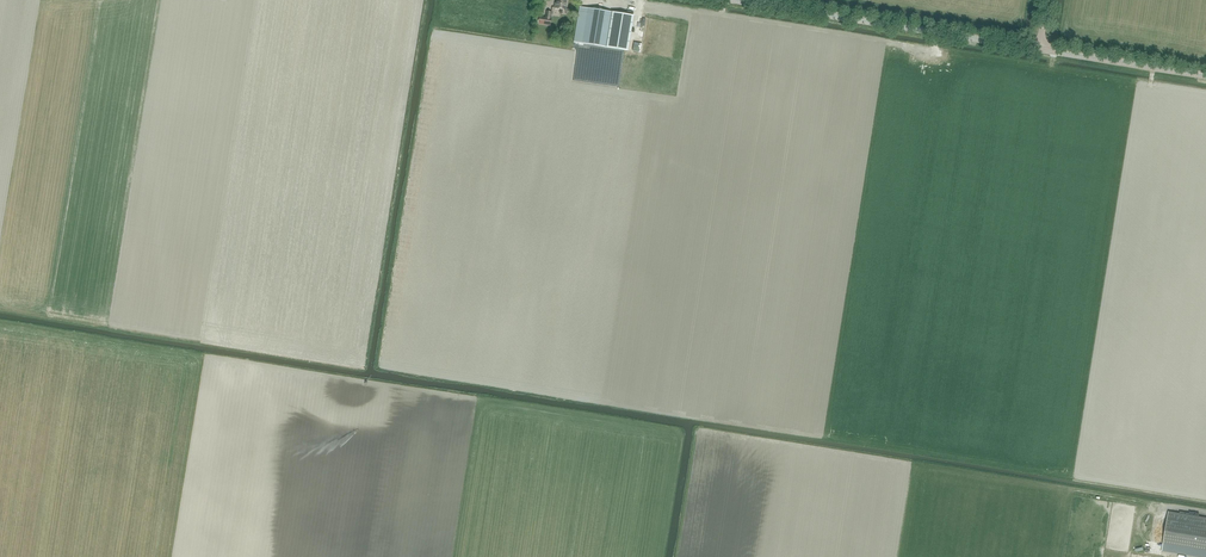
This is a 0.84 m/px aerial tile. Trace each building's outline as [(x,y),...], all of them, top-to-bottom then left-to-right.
[(567,9),(564,9),(566,0),(558,0),(558,3),(555,3),(555,8),(561,10),(561,14),(566,15),(567,9)] [(634,16),(611,12),(580,7),(574,43),(628,51),(634,16)] [(550,26),(553,13),(547,12),(546,18),(540,17),(539,24),(550,26)] [(1168,511),(1163,543),(1205,551),(1205,518),(1168,511)]
